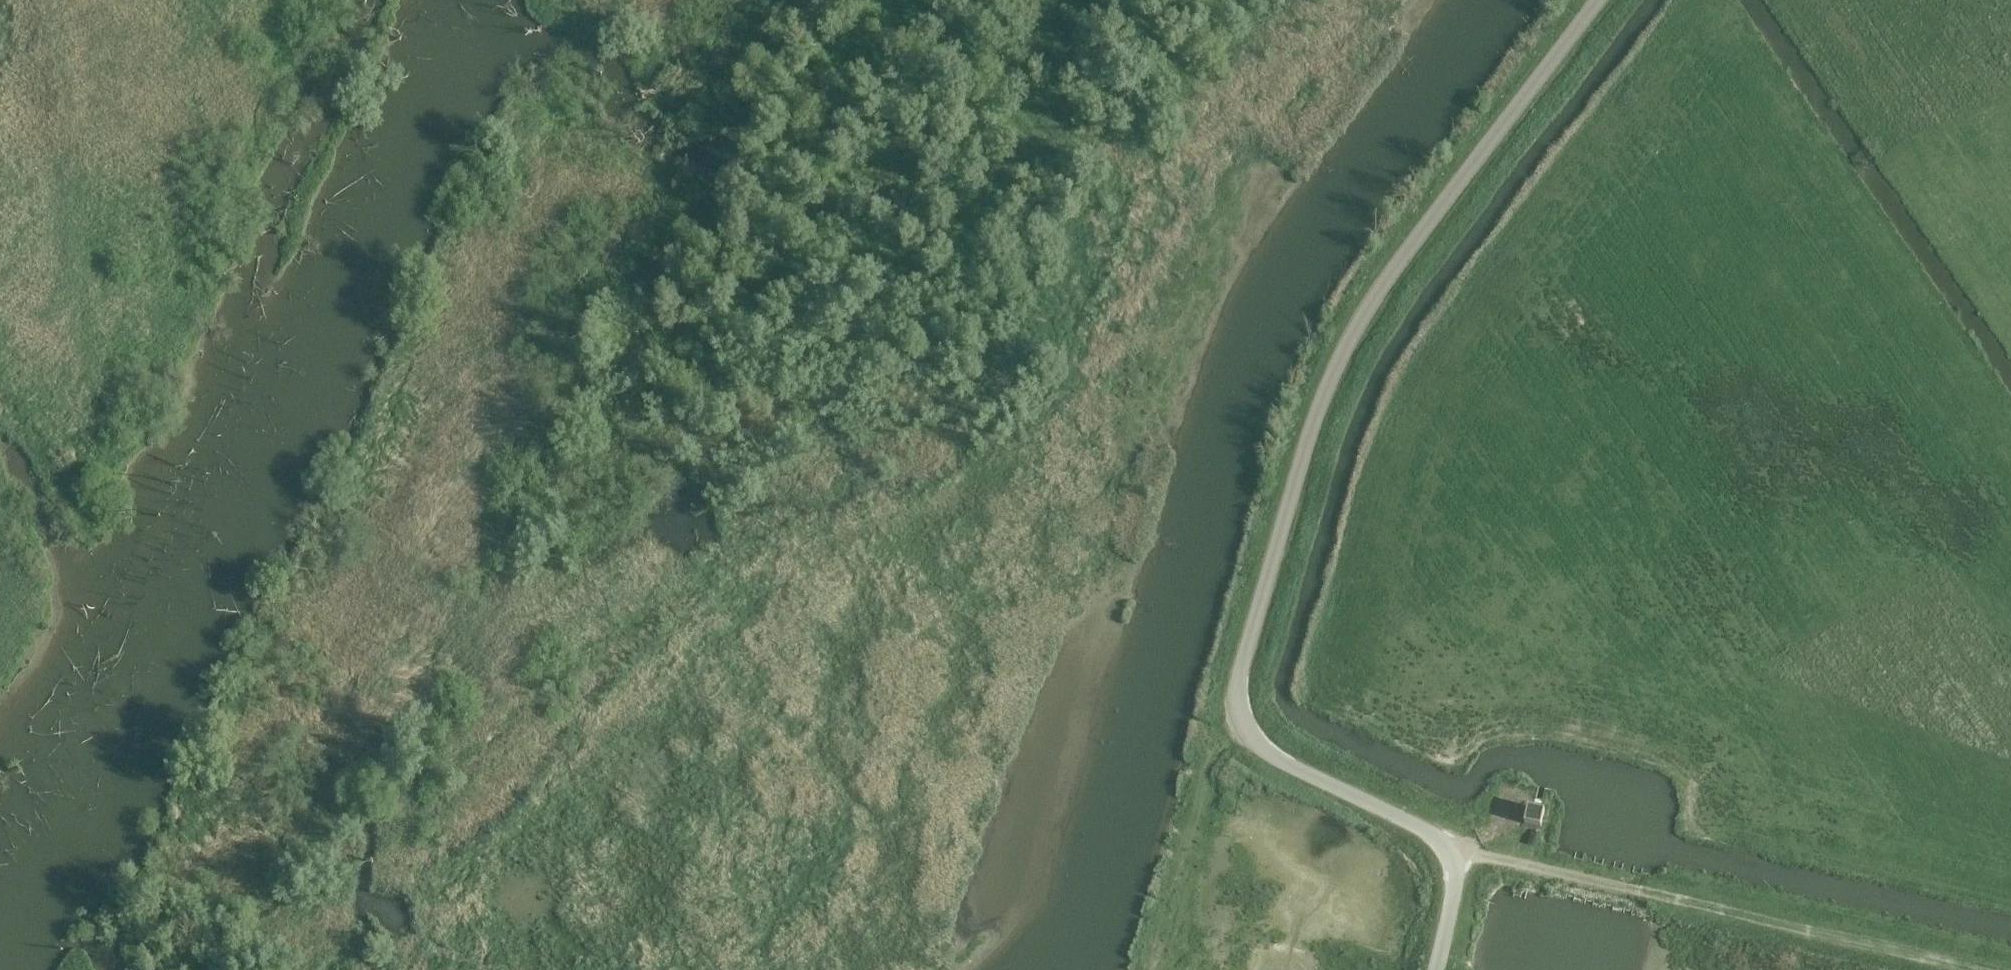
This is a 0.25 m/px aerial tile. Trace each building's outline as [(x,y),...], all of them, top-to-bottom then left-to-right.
[(1541,829),(1545,813),(1528,809),(1525,826),(1541,829)]
